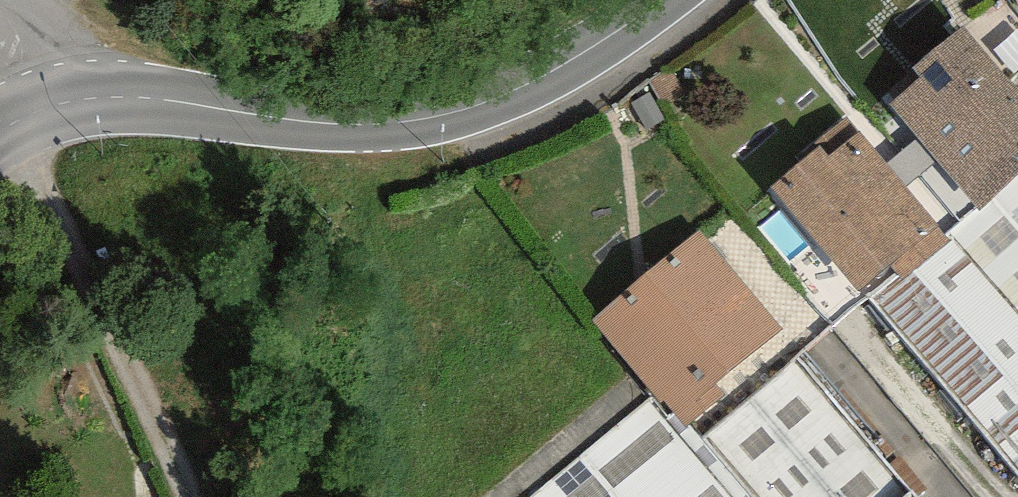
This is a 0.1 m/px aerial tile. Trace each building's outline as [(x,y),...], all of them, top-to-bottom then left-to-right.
[(964,32),(886,97),(973,202),(1017,165),(1017,97),(964,32)] [(855,128),(774,193),(858,297),(939,232),(855,128)] [(877,301),(886,310),(1017,481),(1017,179),(877,301)] [(700,235),(596,321),(687,430),(790,344),(700,235)] [(651,402),(627,417),(534,496),(911,496),(800,358),(693,448),(651,402)]
